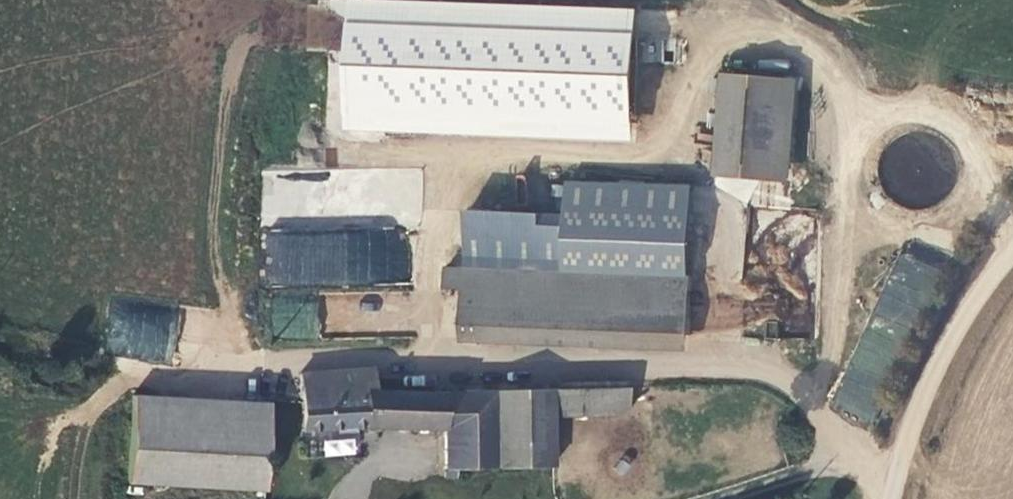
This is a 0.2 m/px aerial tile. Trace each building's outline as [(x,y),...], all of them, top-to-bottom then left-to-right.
[(628,140),(632,7),(377,0),(329,0),(329,16),(341,16),(338,132),(628,140)] [(743,94),(734,195),(798,201),(806,100),(743,94)] [(940,159),(897,155),(893,202),(937,205),(940,159)] [(264,229),(263,284),(407,287),(408,232),(264,229)] [(901,252),(830,406),(869,424),(939,269),(901,252)] [(531,348),(533,291),(463,288),(462,308),(481,308),(479,362),(531,364),(531,348)] [(708,298),(533,291),(531,348),(706,355),(708,298)] [(109,298),(104,355),(173,361),(178,304),(109,298)] [(316,393),(318,418),(318,449),(381,445),(459,447),(459,411),(390,409),(388,388),(316,393)] [(568,435),(643,433),(642,407),(567,409),(568,435)] [(568,435),(567,409),(459,411),(459,447),(460,447),(461,487),(569,485),(568,435)] [(148,427),(145,498),(281,498),(284,434),(148,427)]
